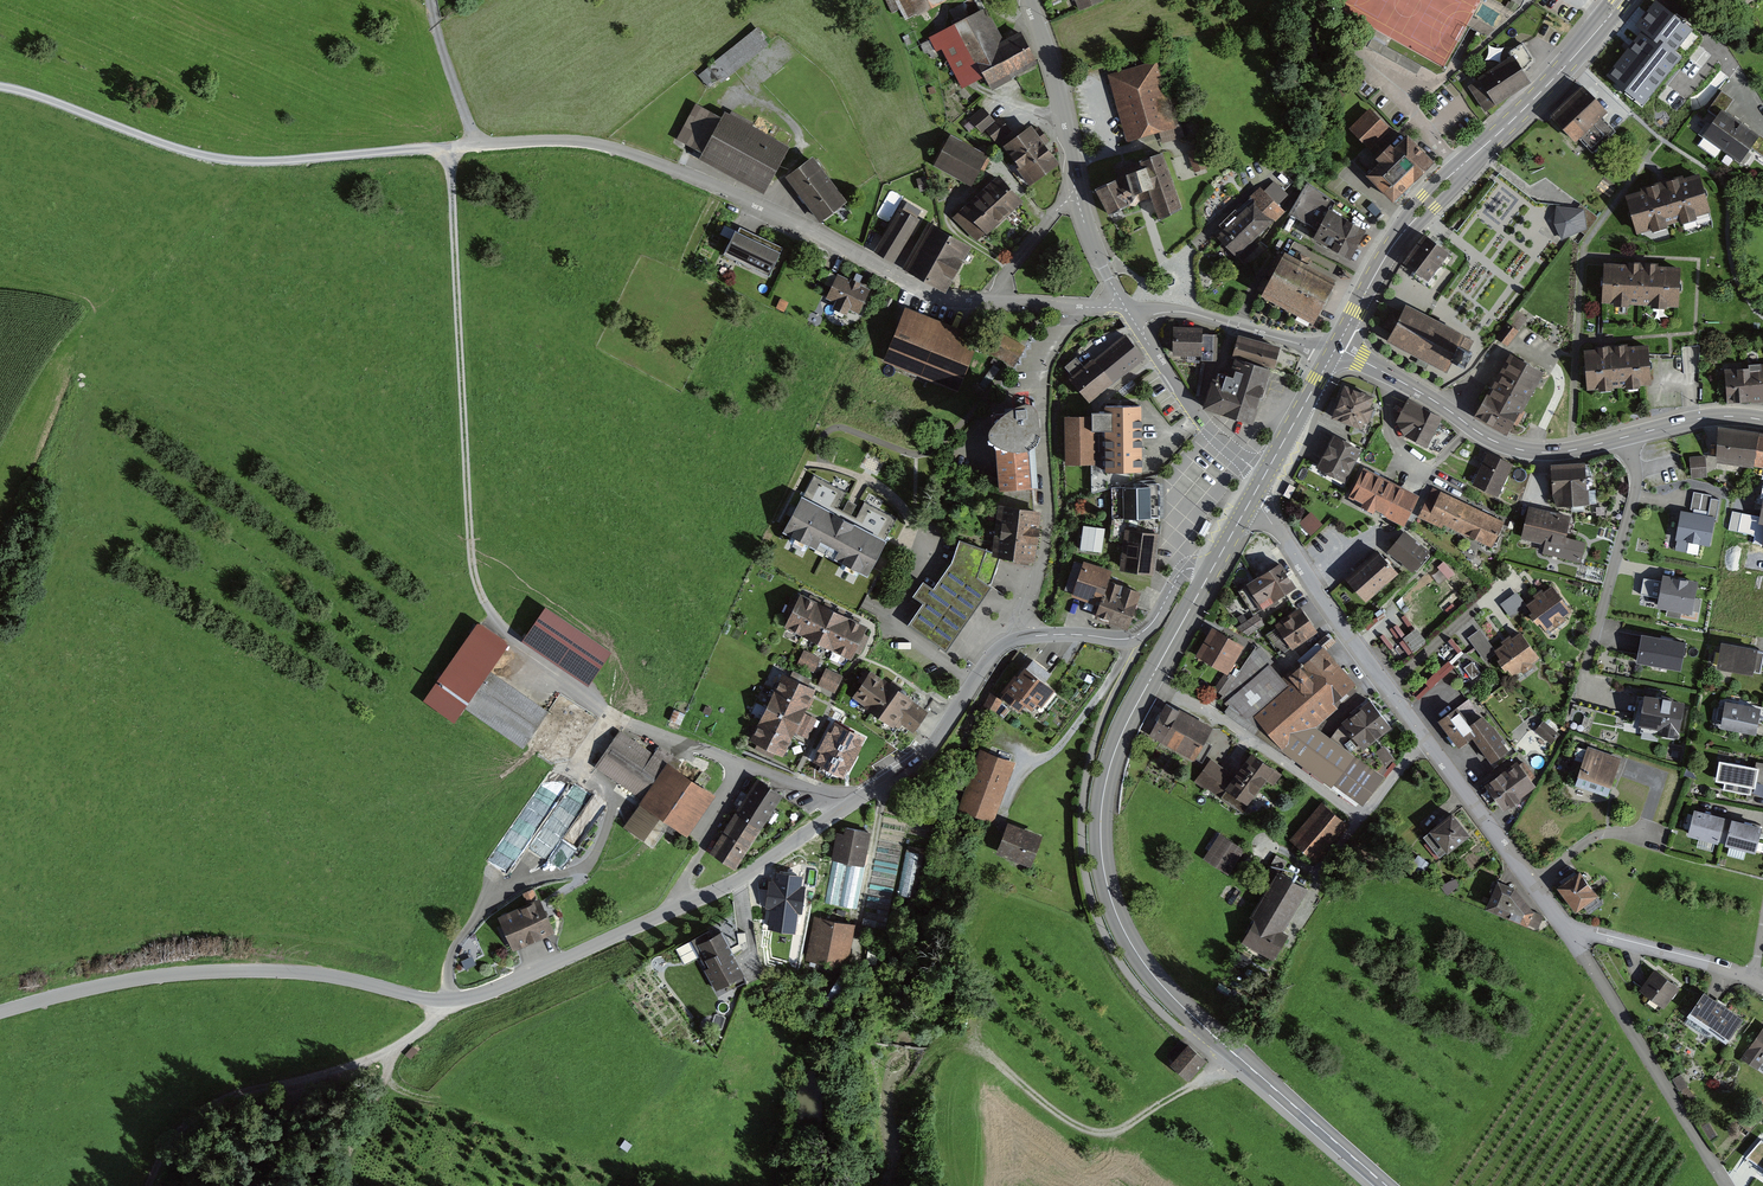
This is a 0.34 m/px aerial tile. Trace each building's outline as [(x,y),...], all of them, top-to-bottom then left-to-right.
[(905,23),(946,2),(945,0),(893,0),(905,23)] [(1689,30),(1656,3),(1639,26),(1645,31),(1610,75),(1643,101),(1678,57),(1672,52),(1689,30)] [(988,5),(934,34),(961,84),(985,71),(992,85),(1038,61),(1021,30),(1006,39),(988,5)] [(758,24),(697,74),(708,88),(718,80),(722,85),(773,43),(758,24)] [(1462,77),(1480,106),(1527,76),(1509,48),(1462,77)] [(1158,61),(1109,75),(1128,142),(1161,132),(1164,144),(1186,138),(1182,125),(1177,126),(1158,61)] [(1584,85),(1553,115),(1551,116),(1578,144),(1584,138),(1594,149),(1621,123),(1584,85)] [(1731,98),(1721,92),(1709,111),(1718,117),(1704,138),(1724,151),(1742,124),(1723,111),(1731,98)] [(723,118),(696,102),(681,127),(689,132),(684,141),(705,154),(703,159),(763,194),(790,148),(726,111),(723,118)] [(995,119),(983,105),(968,117),(971,120),(965,125),(971,132),(977,126),(984,134),(986,132),(995,143),(1011,130),(999,116),(995,119)] [(1391,129),(1370,107),(1349,128),(1370,149),(1383,136),(1391,129)] [(1724,151),(1744,165),(1754,149),(1762,155),(1762,137),(1742,124),(1724,151)] [(1060,165),(1031,126),(1005,145),(1021,167),(1018,169),(1031,187),(1060,165)] [(990,155),(951,133),(932,165),(972,187),(990,155)] [(1432,160),(1405,133),(1364,173),(1391,200),(1432,160)] [(1202,148),(1188,153),(1194,173),(1208,168),(1202,148)] [(1137,204),(1134,198),(1149,192),(1160,218),(1183,209),(1160,155),(1145,161),(1147,166),(1095,187),(1107,216),(1137,204)] [(848,203),(813,158),(786,178),(821,224),(848,203)] [(1625,196),(1637,234),(1639,233),(1710,211),(1698,174),(1625,196)] [(1020,202),(998,176),(955,214),(977,239),(1020,202)] [(1286,193),(1275,182),(1265,191),(1259,186),(1247,198),(1249,200),(1236,212),(1235,211),(1221,225),(1225,228),(1219,234),(1236,251),(1239,248),(1245,254),(1255,244),(1250,239),(1282,207),(1277,202),(1286,193)] [(1363,227),(1329,208),(1334,200),(1305,184),(1290,212),(1314,226),(1309,236),(1347,257),(1363,227)] [(892,189),(884,204),(895,210),(903,195),(892,189)] [(1560,206),(1557,206),(1557,226),(1563,239),(1588,229),(1585,209),(1560,206)] [(919,217),(903,207),(878,250),(895,260),(919,217)] [(930,222),(905,267),(943,288),(968,244),(930,222)] [(732,237),(735,226),(725,224),(722,234),(732,237)] [(787,248),(738,225),(724,255),(772,278),(787,248)] [(1415,272),(1428,281),(1449,254),(1435,244),(1424,236),(1403,263),(1415,272)] [(1338,284),(1284,255),(1263,294),(1316,323),(1338,284)] [(1604,262),(1602,301),(1681,304),(1682,265),(1604,262)] [(873,287),(838,272),(825,299),(835,303),(832,309),(846,315),(849,310),(860,315),(873,287)] [(1423,359),(1447,371),(1452,361),(1465,367),(1472,354),(1468,353),(1474,341),(1427,316),(1406,305),(1398,321),(1387,340),(1423,359)] [(980,335),(906,306),(884,361),(959,390),(980,335)] [(1509,320),(1507,323),(1518,331),(1527,318),(1516,310),(1509,320)] [(1518,331),(1507,323),(1496,338),(1508,346),(1518,331)] [(1070,372),(1090,397),(1146,355),(1126,330),(1070,372)] [(1173,332),(1171,355),(1207,357),(1208,333),(1173,332)] [(1280,345),(1238,334),(1232,356),(1275,367),(1280,345)] [(1584,348),(1587,390),(1619,387),(1642,386),(1645,386),(1651,385),(1651,380),(1649,356),(1648,344),(1584,348)] [(1548,370),(1511,351),(1480,412),(1517,431),(1548,370)] [(1241,372),(1239,380),(1230,378),(1229,385),(1214,381),(1213,385),(1210,385),(1203,411),(1254,425),(1266,380),(1273,381),(1276,368),(1231,356),(1227,368),(1241,372)] [(1725,366),(1728,403),(1762,401),(1762,364),(1725,366)] [(1379,397),(1343,385),(1333,418),(1368,430),(1379,397)] [(996,407),(989,421),(992,455),(996,455),(998,489),(1036,486),(1032,436),(1035,433),(1040,423),(1039,401),(1034,392),(1023,389),(1010,394),(996,407)] [(1425,446),(1439,417),(1407,401),(1398,422),(1405,437),(1425,446)] [(1145,404),(1107,404),(1106,471),(1144,472),(1145,404)] [(1094,414),(1064,415),(1066,464),(1096,463),(1094,414)] [(1722,430),(1717,463),(1762,469),(1762,435),(1722,430)] [(1365,448),(1336,435),(1318,474),(1347,487),(1365,448)] [(1511,462),(1488,452),(1473,485),(1497,495),(1511,462)] [(1706,454),(1690,455),(1692,478),(1707,476),(1706,454)] [(1553,467),(1557,505),(1588,502),(1584,464),(1553,467)] [(1418,494),(1364,467),(1349,496),(1362,502),(1362,503),(1374,509),(1374,508),(1382,512),(1382,513),(1403,524),(1418,494)] [(851,493),(814,474),(785,531),(869,574),(888,538),(898,518),(865,501),(858,515),(845,508),(852,494),(851,493)] [(1159,482),(1112,485),(1113,518),(1158,518),(1159,482)] [(1508,520),(1444,492),(1432,519),(1496,546),(1508,520)] [(1711,495),(1693,492),(1692,499),(1690,508),(1708,511),(1711,495)] [(1759,515),(1755,535),(1762,537),(1762,499),(1759,515)] [(1038,507),(998,503),(994,541),(993,552),(1034,556),(1038,507)] [(1570,518),(1528,508),(1521,538),(1563,548),(1570,518)] [(1716,517),(1681,510),(1675,539),(1710,546),(1716,517)] [(1759,515),(1732,510),(1728,528),(1755,535),(1759,515)] [(1322,523),(1311,511),(1300,521),(1311,533),(1322,523)] [(1141,519),(1128,518),(1119,568),(1155,572),(1160,531),(1139,525),(1141,519)] [(1106,528),(1081,526),(1079,548),(1104,550),(1106,528)] [(1405,530),(1388,550),(1413,570),(1430,550),(1405,530)] [(933,585),(924,578),(914,593),(923,601),(909,621),(944,647),(990,581),(978,573),(987,548),(960,537),(956,548),(950,562),(933,585)] [(1348,578),(1366,599),(1398,572),(1380,550),(1348,578)] [(1113,571),(1084,560),(1071,596),(1102,605),(1111,581),(1113,571)] [(1295,588),(1280,564),(1239,590),(1253,614),(1295,588)] [(1659,598),(1657,608),(1691,615),(1698,582),(1663,576),(1662,582),(1644,578),(1641,595),(1659,598)] [(1142,589),(1111,581),(1102,605),(1097,616),(1133,625),(1142,589)] [(1531,602),(1526,606),(1527,607),(1546,632),(1572,612),(1552,586),(1541,595),(1531,602)] [(871,625),(801,592),(797,601),(791,598),(783,616),(788,619),(784,626),(854,660),(871,625)] [(1526,606),(1517,593),(1509,599),(1501,604),(1511,618),(1527,607),(1526,606)] [(611,648),(545,605),(523,638),(589,681),(611,648)] [(1318,630),(1299,605),(1276,622),(1295,647),(1318,630)] [(1257,614),(1237,628),(1248,635),(1265,625),(1257,614)] [(1406,615),(1381,635),(1402,661),(1427,640),(1406,615)] [(506,642),(476,622),(433,685),(462,705),(506,642)] [(1242,647),(1212,630),(1197,656),(1227,673),(1242,647)] [(1496,652),(1494,650),(1480,631),(1474,635),(1469,639),(1485,661),(1496,652)] [(1506,642),(1494,650),(1496,652),(1513,676),(1537,658),(1519,633),(1516,635),(1506,642)] [(1639,645),(1635,663),(1680,671),(1686,641),(1641,633),(1639,645)] [(1453,637),(1448,642),(1458,653),(1464,648),(1453,637)] [(1722,645),(1717,666),(1760,674),(1762,661),(1762,660),(1762,652),(1722,645)] [(1226,696),(1254,722),(1286,751),(1358,687),(1322,647),(1285,679),(1259,648),(1226,696)] [(798,662),(816,671),(823,656),(806,648),(798,662)] [(1003,694),(1020,710),(1028,701),(1037,709),(1054,690),(1045,681),(1051,674),(1034,659),(1003,694)] [(1414,691),(1420,698),(1457,667),(1450,660),(1414,691)] [(1474,677),(1482,670),(1474,661),(1466,667),(1474,677)] [(843,675),(826,667),(818,684),(835,693),(843,675)] [(870,667),(852,695),(897,723),(899,720),(916,731),(922,722),(930,708),(915,699),(916,696),(870,667)] [(819,687),(783,669),(748,739),(757,743),(754,749),(772,759),(777,750),(784,754),(796,730),(808,736),(817,718),(806,712),(819,687)] [(547,711),(489,672),(465,707),(524,746),(547,711)] [(1394,725),(1371,697),(1343,721),(1366,748),(1394,725)] [(1685,705),(1639,697),(1637,708),(1634,725),(1680,733),(1685,705)] [(1459,748),(1471,739),(1491,765),(1509,751),(1470,699),(1439,722),(1459,748)] [(1760,709),(1725,702),(1720,728),(1755,735),(1756,729),(1760,709)] [(1150,735),(1170,747),(1189,715),(1168,703),(1150,735)] [(1170,747),(1194,761),(1212,729),(1189,715),(1170,747)] [(1543,720),(1535,730),(1552,745),(1560,735),(1543,720)] [(865,737),(836,722),(814,761),(843,777),(865,737)] [(687,833),(715,794),(669,762),(674,756),(660,745),(654,754),(620,730),(594,766),(644,801),(627,825),(653,843),(669,820),(687,833)] [(1323,740),(1308,764),(1367,801),(1382,777),(1323,740)] [(1588,747),(1577,782),(1611,794),(1622,759),(1588,747)] [(1017,762),(981,748),(959,809),(994,822),(1017,762)] [(1281,775),(1252,754),(1236,776),(1211,759),(1195,782),(1243,815),(1267,780),(1274,785),(1281,775)] [(1762,767),(1719,757),(1714,780),(1724,782),(1722,789),(1751,796),(1753,788),(1757,788),(1762,767)] [(1517,762),(1486,786),(1504,811),(1536,787),(1517,762)] [(567,788),(548,775),(485,862),(505,877),(534,837),(554,852),(548,860),(562,871),(609,806),(573,780),(567,788)] [(782,797),(757,780),(710,854),(735,870),(782,797)] [(1322,803),(1290,840),(1315,861),(1347,825),(1322,803)] [(1695,807),(1687,835),(1757,854),(1762,833),(1762,826),(1695,807)] [(1473,833),(1457,811),(1424,835),(1440,857),(1473,833)] [(1044,834),(1006,823),(996,857),(1034,868),(1044,834)] [(870,829),(845,825),(844,834),(838,833),(834,859),(863,865),(870,829)] [(1244,851),(1218,835),(1203,859),(1228,875),(1244,851)] [(923,854),(907,851),(898,892),(914,896),(923,854)] [(863,865),(834,859),(825,901),(855,907),(863,865)] [(1582,869),(1557,888),(1576,912),(1601,894),(1582,869)] [(1282,934),(1308,890),(1278,873),(1238,942),(1272,962),(1287,936),(1282,934)] [(1500,879),(1488,907),(1537,928),(1541,914),(1516,884),(1500,879)] [(541,898),(498,917),(512,951),(556,932),(541,898)] [(857,924),(818,916),(809,958),(848,966),(857,924)] [(722,930),(697,943),(718,989),(745,975),(722,930)] [(1679,989),(1655,971),(1646,983),(1641,991),(1664,1008),(1679,989)] [(1713,999),(1704,993),(1688,1017),(1728,1044),(1744,1020),(1713,999)] [(1741,1055),(1758,1066),(1762,1058),(1762,1023),(1741,1055)] [(1206,1062),(1182,1040),(1165,1059),(1189,1081),(1206,1062)] [(1761,1139),(1746,1158),(1762,1169),(1762,1141),(1761,1139)]
